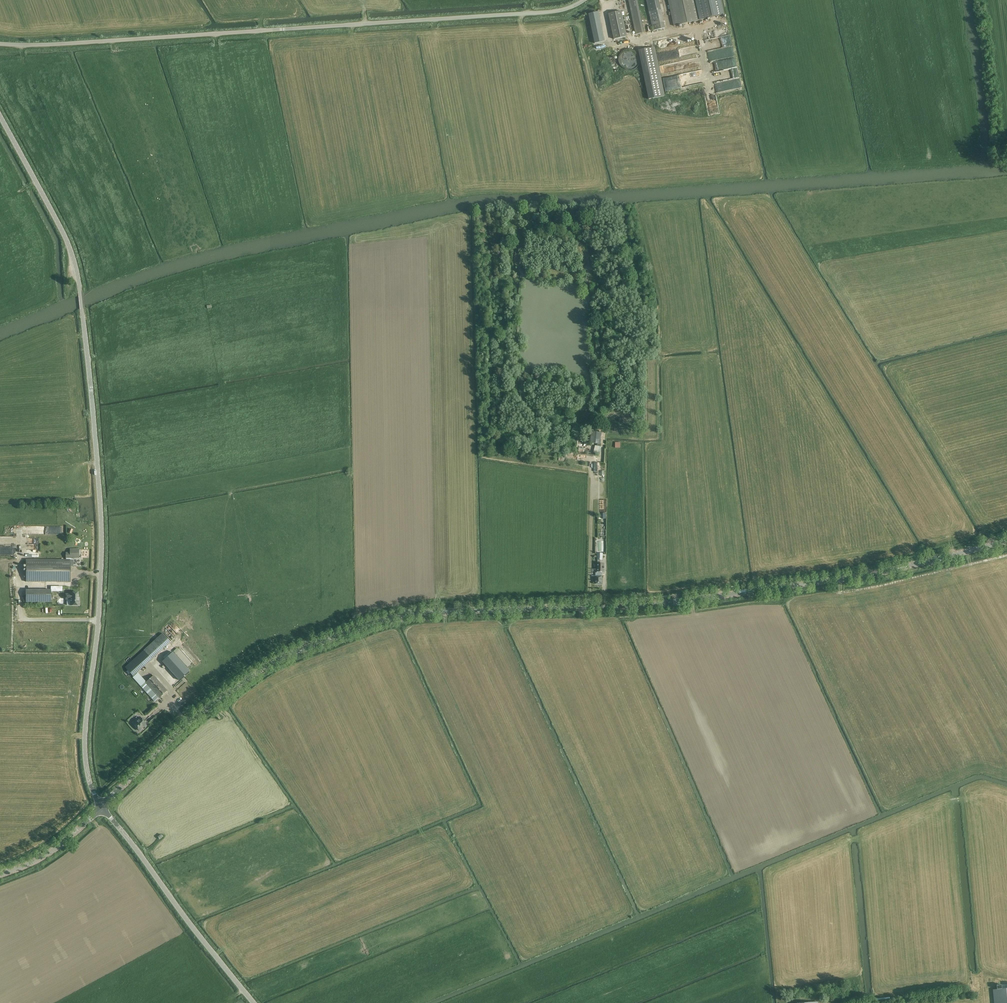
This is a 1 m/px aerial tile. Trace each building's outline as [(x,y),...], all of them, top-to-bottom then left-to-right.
[(635,34),(644,32),(637,0),(628,0),(635,34)] [(659,0),(646,0),(652,30),(664,28),(659,0)] [(674,26),(700,20),(724,15),(720,0),(668,0),(674,26)] [(598,11),(588,13),(594,43),(604,41),(598,11)] [(621,11),(608,14),(613,39),(627,36),(621,11)] [(654,47),(639,50),(649,99),(664,96),(654,47)] [(629,70),(630,70),(631,70),(632,70),(633,70),(634,69),(635,69),(636,68),(637,67),(638,66),(639,65),(639,64),(640,63),(640,62),(640,61),(640,60),(640,59),(640,58),(640,57),(640,56),(639,55),(639,54),(638,53),(637,52),(637,51),(636,51),(635,50),(634,50),(633,49),(631,49),(630,49),(628,49),(627,49),(626,49),(624,50),(623,50),(623,51),(622,52),(621,52),(621,53),(620,53),(620,54),(619,55),(619,56),(619,57),(619,58),(619,59),(619,60),(619,61),(619,62),(619,63),(619,64),(620,65),(621,66),(622,67),(622,68),(623,68),(624,69),(625,69),(625,70),(626,70),(627,70),(628,70),(629,70)] [(663,78),(666,91),(680,88),(677,75),(663,78)] [(66,553),(66,558),(66,559),(26,559),(26,582),(70,582),(70,559),(73,559),(73,558),(79,558),(79,549),(70,549),(70,553),(66,553)] [(597,563),(597,576),(595,576),(595,584),(602,584),(602,573),(603,573),(604,572),(604,563),(600,563),(600,560),(603,560),(603,554),(597,554),(597,563)] [(26,602),(46,602),(51,602),(51,590),(47,590),(26,590),(26,602)] [(65,594),(65,599),(70,599),(70,605),(79,605),(79,600),(78,600),(78,592),(70,592),(70,594),(65,594)] [(133,676),(169,644),(170,642),(163,633),(125,667),(133,676)] [(173,652),(162,661),(179,680),(184,676),(189,671),(173,652)] [(167,690),(154,675),(145,683),(159,698),(167,690)] [(156,701),(159,698),(145,683),(142,686),(156,701)] [(141,717),(137,720),(136,719),(132,722),(140,731),(147,724),(141,717)] [(1002,989),(1001,985),(996,985),(997,989),(993,990),(994,1002),(1006,1002),(1006,988),(1002,989)] [(901,994),(880,996),(880,1002),(902,1002),(901,994)]
